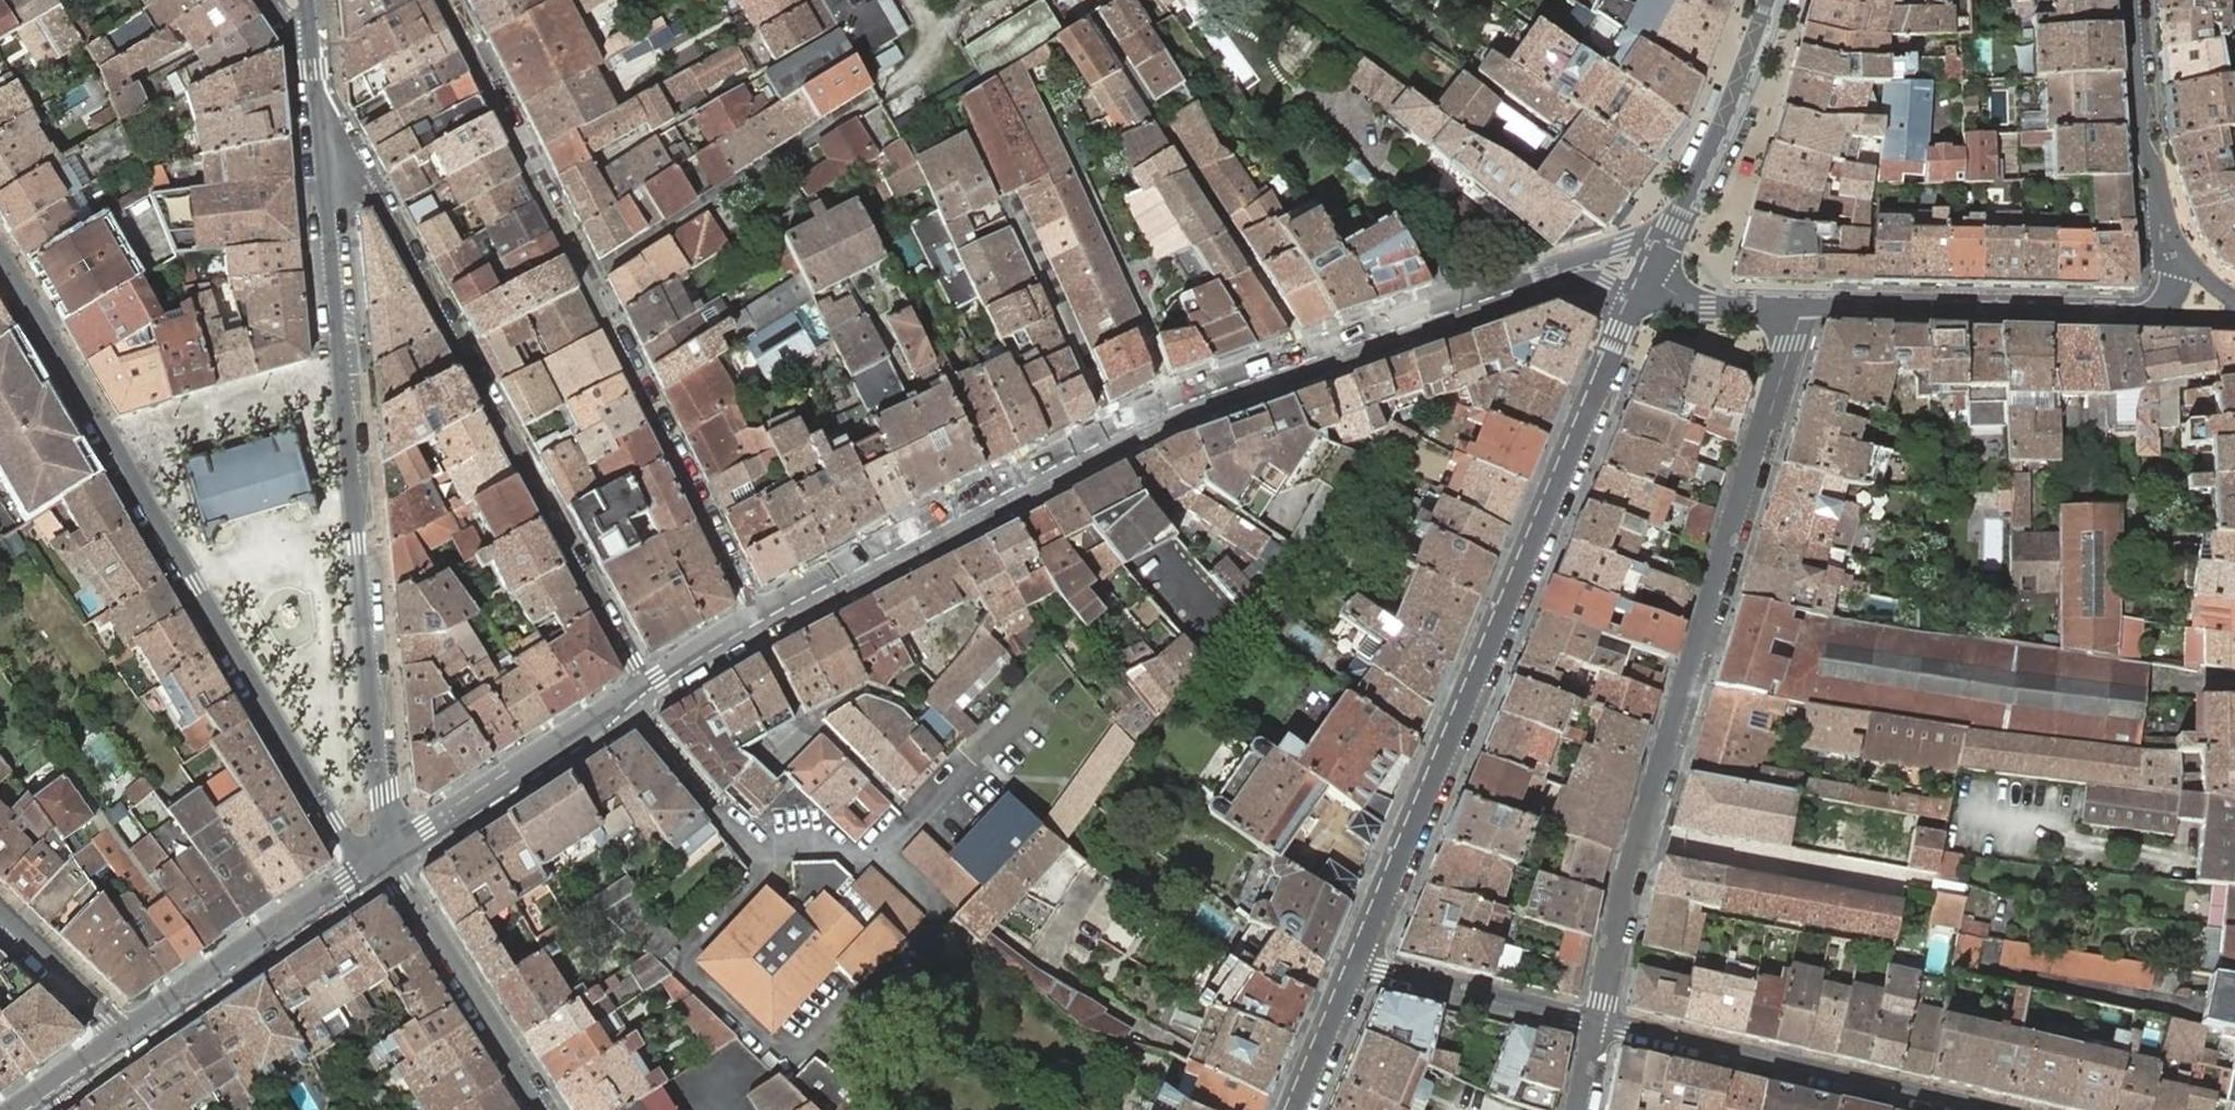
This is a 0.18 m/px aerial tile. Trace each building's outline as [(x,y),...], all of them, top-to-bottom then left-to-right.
[(0,4),(0,41),(18,30),(59,7),(55,0),(8,0),(0,4)] [(99,71),(110,99),(130,89),(125,78),(180,50),(190,44),(196,55),(259,19),(246,0),(210,0),(177,23),(176,23),(166,30),(160,34),(108,65),(99,71)] [(148,9),(161,0),(162,0),(141,0),(148,9)] [(161,0),(148,9),(146,11),(160,34),(166,30),(176,23),(177,23),(210,0),(162,0),(161,0)] [(339,2),(343,43),(424,0),(343,0),(339,2)] [(428,0),(424,0),(343,43),(347,84),(361,77),(445,33),(428,0)] [(488,38),(556,0),(478,0),(471,4),(485,31),(488,38)] [(523,108),(562,86),(594,69),(601,65),(597,58),(569,7),(575,4),(581,15),(607,0),(556,0),(488,38),(523,108)] [(695,13),(707,6),(703,0),(687,0),(695,13)] [(836,27),(820,0),(818,0),(758,32),(756,33),(733,46),(745,67),(749,74),(755,71),(743,49),(761,38),(776,62),(836,27)] [(756,33),(758,32),(818,0),(738,0),(756,33)] [(857,63),(898,39),(876,0),(820,0),(836,27),(839,32),(855,59),(857,63)] [(898,39),(910,32),(892,0),(876,0),(898,39)] [(1129,0),(1123,0),(1098,14),(1118,44),(1147,26),(1129,0)] [(1730,3),(1725,0),(1638,0),(1620,34),(1634,44),(1642,49),(1699,83),(1730,3)] [(1805,26),(1844,38),(1881,37),(1908,37),(1953,34),(1952,7),(1889,9),(1891,0),(1813,0),(1805,26)] [(1952,7),(1953,34),(1960,34),(1969,34),(1968,10),(1968,0),(1951,0),(1952,7)] [(2219,40),(2227,39),(2227,0),(2157,0),(2158,16),(2219,16),(2219,27),(2218,37),(2219,40)] [(1056,41),(1065,36),(1043,2),(1027,12),(1049,46),(1056,41)] [(2021,8),(2017,7),(2017,16),(2033,15),(2034,31),(2116,28),(2114,3),(2021,8)] [(72,27),(65,17),(59,7),(18,30),(42,68),(82,45),(72,27)] [(1049,46),(1027,12),(965,51),(979,74),(986,84),(993,80),(1045,48),(1049,46)] [(2158,16),(2160,53),(2206,44),(2219,40),(2218,37),(2207,37),(2206,25),(2212,27),(2219,27),(2219,16),(2158,16)] [(279,49),(259,19),(196,55),(200,62),(177,74),(184,88),(174,92),(177,98),(186,93),(212,82),(279,52),(279,49)] [(82,20),(72,27),(82,45),(86,50),(96,43),(82,20)] [(1119,72),(1086,21),(1065,36),(1056,41),(1088,90),(1119,72)] [(1653,166),(1684,124),(1612,76),(1537,25),(1508,66),(1566,104),(1582,115),(1603,129),(1653,166)] [(1149,30),(1147,26),(1118,44),(1134,69),(1163,52),(1149,30)] [(1844,38),(1805,26),(1799,49),(1843,61),(1885,60),(1885,48),(1908,47),(1908,37),(1881,37),(1844,38)] [(594,69),(600,79),(674,38),(669,28),(635,46),(629,49),(615,57),(601,65),(594,69)] [(2034,31),(2022,31),(2022,40),(2034,40),(2035,78),(2044,78),(2120,75),(2116,28),(2034,31)] [(607,41),(615,57),(629,49),(635,46),(627,30),(607,41)] [(801,92),(855,59),(839,32),(780,67),(765,76),(782,103),(796,94),(800,92),(801,92)] [(456,54),(445,33),(361,77),(373,99),(383,94),(426,70),(456,54)] [(1305,70),(1318,42),(1299,33),(1286,61),(1305,70)] [(2160,53),(2163,91),(2227,79),(2227,39),(2219,40),(2206,44),(2160,53)] [(1634,44),(1612,76),(1684,124),(1699,83),(1642,49),(1634,44)] [(657,88),(660,95),(680,84),(686,94),(701,86),(704,90),(745,67),(733,46),(692,68),(657,88)] [(894,48),(872,61),(879,73),(902,60),(894,48)] [(1052,60),(1045,48),(993,80),(1008,107),(1023,133),(1038,161),(1047,178),(1052,188),(1066,218),(1069,223),(1081,249),(1086,259),(1095,279),(1101,294),(1107,310),(1106,311),(1122,340),(1135,332),(1144,328),(1130,297),(1124,282),(1107,248),(1092,212),(1075,177),(1061,149),(1049,123),(1034,93),(1024,72),(1034,68),(1052,60)] [(1946,58),(1955,57),(1954,48),(1946,49),(1946,58)] [(1440,101),(1432,111),(1445,122),(1465,137),(1472,141),(1495,112),(1510,123),(1503,132),(1532,154),(1539,145),(1553,155),(1559,147),(1558,146),(1500,104),(1461,74),(1425,49),(1419,57),(1425,61),(1423,64),(1441,78),(1429,93),(1440,101)] [(1843,61),(1799,49),(1792,72),(1843,83),(1885,83),(1885,76),(1912,76),(1911,59),(1885,60),(1843,61)] [(283,96),(279,52),(212,82),(186,93),(196,124),(283,96)] [(1183,83),(1163,52),(1134,69),(1154,101),(1183,83)] [(467,76),(456,54),(426,70),(437,92),(467,76)] [(1566,104),(1508,66),(1490,54),(1478,73),(1550,126),(1566,104)] [(102,55),(93,61),(99,71),(108,65),(102,55)] [(1962,81),(1961,58),(1955,57),(1946,58),(1946,81),(1952,81),(1962,81)] [(1410,92),(1363,58),(1348,79),(1390,115),(1410,92)] [(852,80),(863,73),(857,63),(855,59),(801,92),(819,121),(855,99),(846,84),(852,80)] [(523,108),(544,149),(582,129),(585,129),(618,111),(600,79),(594,69),(562,86),(523,108)] [(383,94),(394,115),(437,92),(426,70),(383,94)] [(1132,92),(1119,72),(1088,90),(1103,112),(1113,106),(1132,92)] [(1843,83),(1792,72),(1782,109),(1822,122),(1822,121),(1884,120),(1882,140),(1880,170),(1878,186),(1910,185),(1924,185),(1947,184),(1965,184),(1964,152),(1949,153),(1937,154),(1938,149),(1935,148),(1926,148),(1928,90),(1942,90),(1942,82),(1929,82),(1885,83),(1843,83)] [(860,95),(871,88),(863,73),(852,80),(860,95)] [(895,130),(899,136),(959,100),(986,84),(979,74),(893,125),(895,130)] [(16,84),(10,75),(0,81),(0,93),(16,84)] [(2124,130),(2120,75),(2044,78),(2044,92),(2040,92),(2040,112),(2044,111),(2044,114),(2027,114),(2027,125),(2021,125),(2021,133),(2044,132),(2051,132),(2124,130)] [(479,97),(467,76),(437,92),(394,115),(364,132),(375,151),(424,125),(479,97)] [(2163,91),(2167,142),(2214,132),(2222,131),(2234,130),(2234,77),(2227,79),(2163,91)] [(855,99),(860,95),(852,80),(846,84),(855,99)] [(1008,107),(993,80),(986,84),(959,100),(1003,196),(1016,190),(1022,202),(1052,188),(1047,178),(1038,161),(1023,133),(1008,107)] [(1972,81),(1962,81),(1962,89),(1970,88),(1972,86),(1972,81)] [(32,112),(16,84),(0,93),(0,132),(32,112)] [(130,89),(110,99),(114,111),(119,124),(133,117),(147,111),(136,86),(130,89)] [(544,149),(559,179),(590,162),(587,158),(647,124),(652,132),(674,119),(660,95),(657,88),(618,111),(585,129),(582,129),(544,149)] [(742,89),(695,117),(713,146),(734,133),(755,120),(771,110),(762,96),(751,103),(742,89)] [(819,121),(801,92),(800,92),(796,94),(782,103),(776,107),(795,136),(819,121)] [(1153,123),(1132,92),(1113,106),(1116,112),(1131,133),(1153,123)] [(1410,92),(1390,115),(1551,248),(1605,230),(1534,180),(1506,158),(1472,141),(1465,137),(1445,122),(1432,111),(1410,92)] [(288,142),(283,96),(196,124),(195,125),(202,159),(288,142)] [(489,118),(479,97),(424,125),(375,151),(387,173),(414,159),(489,118)] [(1974,100),(1962,100),(1963,118),(1975,118),(1974,100)] [(1167,121),(1199,169),(1232,158),(1218,147),(1196,104),(1167,121)] [(776,107),(771,110),(755,120),(774,150),(795,136),(776,107)] [(1822,122),(1782,109),(1772,144),(1829,162),(1845,165),(1855,166),(1862,139),(1882,140),(1884,120),(1822,121),(1822,122)] [(119,124),(114,111),(91,125),(99,136),(119,124)] [(32,112),(0,132),(0,197),(61,160),(52,145),(43,150),(32,132),(41,127),(32,112)] [(1559,147),(1629,199),(1653,166),(1603,129),(1582,115),(1559,147)] [(133,117),(119,124),(123,133),(137,126),(133,117)] [(505,148),(489,118),(414,159),(430,189),(444,181),(457,174),(505,148)] [(774,150),(755,120),(734,133),(753,163),(774,150)] [(870,145),(855,121),(820,143),(831,161),(797,182),(808,201),(843,179),(864,166),(877,158),(870,145)] [(1170,151),(1153,123),(1131,133),(1115,141),(1133,174),(1150,164),(1170,151)] [(119,124),(99,136),(61,160),(0,197),(0,217),(10,234),(63,202),(64,201),(78,193),(134,157),(129,146),(123,133),(119,124)] [(895,130),(870,145),(877,158),(882,155),(902,141),(899,136),(895,130)] [(2128,178),(2124,130),(2051,132),(2044,132),(2044,143),(2052,143),(2053,181),(2057,180),(2089,180),(2128,178)] [(2167,142),(2182,185),(2220,178),(2231,179),(2234,179),(2234,169),(2229,171),(2223,138),(2234,136),(2234,130),(2222,131),(2214,132),(2167,142)] [(734,133),(713,146),(732,177),(753,163),(734,133)] [(1991,134),(1964,136),(1964,152),(1965,184),(1983,183),(1992,183),(1992,162),(1991,134)] [(991,202),(996,200),(982,170),(966,138),(917,165),(925,181),(933,196),(956,183),(971,212),(991,202)] [(657,139),(628,157),(646,187),(673,169),(657,139)] [(915,161),(902,141),(882,155),(889,164),(880,171),(894,197),(925,181),(917,165),(915,161)] [(292,179),(288,142),(202,159),(194,161),(195,168),(203,166),(204,173),(210,172),(211,189),(292,179)] [(1829,162),(1772,144),(1762,180),(1820,195),(1840,198),(1842,191),(1830,188),(1831,184),(1823,183),(1825,175),(1842,178),(1845,165),(1829,162)] [(732,177),(713,146),(696,156),(716,187),(732,177)] [(1553,155),(1534,180),(1605,230),(1629,199),(1559,147),(1553,155)] [(519,176),(505,148),(457,174),(444,181),(458,209),(461,207),(519,176)] [(1186,174),(1170,151),(1150,164),(1133,174),(1142,192),(1154,187),(1186,174)] [(877,158),(864,166),(883,202),(894,197),(880,171),(889,164),(882,155),(877,158)] [(598,177),(616,205),(625,200),(644,188),(646,187),(628,157),(598,177)] [(1199,169),(1232,219),(1261,199),(1232,158),(1199,169)] [(414,159),(387,173),(403,203),(430,189),(414,159)] [(1353,159),(1342,169),(1360,188),(1371,178),(1353,159)] [(1871,183),(1872,169),(1855,166),(1845,165),(1842,178),(1871,183)] [(583,228),(612,208),(616,205),(598,177),(593,167),(561,185),(583,228)] [(644,188),(663,220),(694,201),(673,169),(646,187),(644,188)] [(1225,234),(1186,174),(1154,187),(1190,244),(1194,249),(1225,234)] [(533,203),(519,176),(461,207),(477,236),(478,235),(497,224),(519,211),(533,203)] [(2128,178),(2089,180),(2090,216),(2091,239),(2119,237),(2118,224),(2131,224),(2128,178)] [(2182,185),(2197,232),(2234,204),(2234,179),(2231,179),(2220,178),(2182,185)] [(297,244),(292,179),(211,189),(152,197),(176,256),(188,255),(189,254),(227,250),(297,244)] [(1820,195),(1762,180),(1751,216),(1811,228),(1816,211),(1851,220),(1849,230),(1867,231),(1869,202),(1853,200),(1840,198),(1820,195)] [(968,236),(973,234),(964,216),(971,212),(956,183),(933,196),(945,225),(953,243),(968,236)] [(151,194),(147,185),(92,217),(98,225),(105,221),(151,194)] [(1190,244),(1154,187),(1142,192),(1124,198),(1156,260),(1166,255),(1190,244)] [(616,205),(612,208),(633,240),(646,231),(663,220),(644,188),(625,200),(616,205)] [(1066,218),(1052,188),(1022,202),(1037,232),(1066,218)] [(1333,317),(1373,304),(1360,279),(1349,260),(1344,263),(1327,235),(1329,233),(1325,225),(1319,215),(1292,231),(1284,218),(1270,192),(1261,199),(1232,219),(1242,234),(1273,221),(1294,252),(1314,283),(1333,317)] [(92,217),(78,193),(64,201),(79,225),(92,217)] [(176,256),(152,197),(151,194),(105,221),(98,225),(84,233),(78,237),(112,297),(138,281),(140,280),(177,258),(176,256)] [(407,211),(418,230),(442,217),(431,198),(407,211)] [(1001,210),(996,200),(991,202),(996,213),(1001,210)] [(84,233),(98,225),(92,217),(79,225),(64,201),(63,202),(10,234),(29,266),(78,237),(84,233)] [(549,235),(533,203),(519,211),(497,224),(478,235),(482,242),(490,237),(499,254),(491,259),(494,264),(506,257),(524,247),(549,235)] [(1319,215),(1310,203),(1284,218),(1292,231),(1319,215)] [(813,297),(885,263),(855,204),(823,220),(817,209),(812,211),(817,222),(785,239),(792,253),(802,275),(813,297)] [(2197,232),(2222,266),(2234,271),(2234,204),(2197,232)] [(633,240),(612,208),(583,228),(599,261),(633,240)] [(1373,304),(1430,286),(1392,221),(1370,232),(1359,209),(1325,225),(1329,233),(1327,235),(1344,263),(1349,260),(1360,279),(1373,304)] [(938,211),(908,226),(953,313),(979,298),(959,255),(953,243),(945,225),(938,211)] [(442,217),(418,230),(434,261),(469,241),(452,212),(442,217)] [(1946,220),(1946,212),(1932,212),(1931,221),(1909,220),(1908,284),(1945,285),(1946,220)] [(360,213),(369,309),(411,287),(371,213),(360,213)] [(1983,214),(1982,216),(1982,286),(2019,287),(2020,234),(2020,214),(1983,214)] [(2020,234),(2019,287),(2054,288),(2056,234),(2056,215),(2039,215),(2039,234),(2020,234)] [(689,272),(726,247),(706,216),(669,239),(689,272)] [(1811,228),(1751,216),(1741,252),(1778,261),(1864,260),(1867,231),(1849,230),(1811,228)] [(1946,220),(1945,285),(1982,286),(1982,216),(1968,216),(1968,221),(1946,220)] [(2056,234),(2054,288),(2093,288),(2091,239),(2090,216),(2075,216),(2075,235),(2056,234)] [(1051,263),(1081,249),(1069,223),(1066,218),(1037,232),(1051,263)] [(1908,284),(1909,220),(1876,220),(1875,232),(1872,259),(1871,284),(1908,284)] [(1262,267),(1294,252),(1273,221),(1242,234),(1262,267)] [(2091,239),(2093,288),(2134,289),(2136,287),(2131,224),(2118,224),(2119,237),(2091,239)] [(1039,288),(1011,231),(974,248),(959,255),(979,298),(985,311),(1039,288)] [(1249,271),(1225,234),(1194,249),(1204,266),(1217,286),(1249,271)] [(478,235),(477,236),(469,241),(434,261),(450,290),(490,266),(494,264),(491,259),(482,242),(478,235)] [(562,260),(549,235),(524,247),(506,257),(515,273),(498,282),(503,291),(562,260)] [(974,248),(968,236),(953,243),(959,255),(974,248)] [(639,258),(659,291),(685,275),(689,272),(669,239),(639,258)] [(777,260),(792,253),(785,239),(770,246),(777,260)] [(301,277),(297,244),(227,250),(230,283),(301,277)] [(1065,292),(1095,279),(1086,259),(1081,249),(1051,263),(1065,292)] [(1262,267),(1282,298),(1314,283),(1294,252),(1262,267)] [(1778,261),(1741,252),(1734,278),(1735,280),(1824,283),(1871,284),(1872,259),(1864,260),(1778,261)] [(177,258),(185,289),(197,287),(198,287),(189,254),(188,255),(176,256),(177,258)] [(608,278),(625,312),(659,291),(639,258),(608,278)] [(577,290),(562,260),(503,291),(462,312),(478,341),(526,317),(531,314),(577,290)] [(490,266),(450,290),(462,312),(503,291),(498,282),(490,266)] [(1289,332),(1249,271),(1217,286),(1216,286),(1254,345),(1289,332)] [(943,380),(933,359),(910,311),(890,273),(879,279),(898,317),(888,322),(913,374),(915,373),(923,390),(943,380)] [(642,347),(694,316),(703,309),(700,303),(690,309),(678,287),(688,281),(685,275),(659,291),(625,312),(642,347)] [(813,299),(813,297),(802,275),(730,320),(728,322),(721,327),(653,369),(664,391),(716,359),(727,352),(721,339),(736,329),(749,321),(756,334),(813,299)] [(309,361),(301,277),(230,283),(234,299),(254,297),(257,335),(245,336),(257,376),(309,361)] [(1079,324),(1106,311),(1107,310),(1101,294),(1095,279),(1065,292),(1079,324)] [(145,292),(138,281),(112,297),(65,325),(87,365),(129,339),(150,327),(162,320),(155,310),(145,316),(134,299),(145,292)] [(690,309),(700,303),(688,281),(678,287),(690,309)] [(1303,328),(1333,317),(1314,283),(1282,298),(1303,328)] [(198,287),(197,287),(185,289),(189,303),(214,389),(257,376),(245,336),(243,330),(225,336),(209,285),(198,287)] [(1210,360),(1254,345),(1216,286),(1179,298),(1182,307),(1187,319),(1189,326),(1192,332),(1210,360)] [(411,287),(369,309),(374,367),(437,334),(411,287)] [(1053,317),(1039,288),(985,311),(987,314),(1000,342),(1025,330),(1053,317)] [(599,335),(577,290),(531,314),(553,357),(599,335)] [(145,316),(155,310),(145,292),(134,299),(145,316)] [(911,503),(983,468),(962,423),(947,389),(910,406),(888,360),(887,360),(866,316),(862,317),(852,297),(832,307),(829,301),(817,307),(834,342),(870,418),(896,468),(911,503)] [(834,342),(817,307),(813,299),(756,334),(744,341),(768,382),(776,377),(803,360),(834,342)] [(694,316),(642,347),(653,369),(721,327),(728,322),(716,302),(703,309),(694,316)] [(214,389),(189,303),(181,308),(185,324),(167,329),(162,320),(150,327),(155,343),(171,401),(214,389)] [(1187,319),(1182,307),(1176,305),(1166,312),(1170,320),(1187,319)] [(1554,306),(1500,325),(1510,363),(1566,389),(1592,327),(1591,324),(1554,306)] [(0,307),(0,341),(14,330),(0,307)] [(1092,354),(1122,340),(1106,311),(1079,324),(1092,354)] [(1000,342),(987,314),(977,320),(983,331),(979,332),(994,361),(980,368),(991,392),(1003,417),(1018,451),(1046,437),(1016,373),(1000,342)] [(526,317),(478,341),(501,383),(524,372),(512,349),(535,337),(526,317)] [(1069,350),(1053,317),(1025,330),(1040,363),(1069,350)] [(1877,414),(1879,415),(1889,375),(1897,375),(1898,366),(1888,368),(1889,326),(1826,324),(1824,326),(1804,392),(1877,414)] [(1500,325),(1470,335),(1479,370),(1495,364),(1498,377),(1513,372),(1510,363),(1500,325)] [(1897,375),(1901,375),(1915,374),(1916,398),(1928,397),(1928,388),(1926,327),(1889,326),(1888,368),(1898,366),(1897,375)] [(1963,328),(1926,327),(1928,388),(1958,389),(1958,399),(1955,399),(1954,409),(1958,410),(1958,420),(1966,421),(1966,395),(1963,328)] [(2000,328),(1963,328),(1966,395),(1998,394),(1999,410),(2007,410),(2005,374),(2002,374),(2000,328)] [(2011,490),(2011,508),(2011,528),(2030,528),(2029,475),(2021,475),(2021,463),(2058,464),(2058,453),(2058,428),(2057,398),(2048,398),(2049,412),(2019,412),(2019,397),(2047,398),(2048,330),(2000,328),(2002,374),(2005,374),(2007,410),(2011,490)] [(14,330),(0,341),(0,479),(27,524),(37,517),(49,510),(62,502),(101,478),(70,426),(67,428),(52,403),(55,401),(46,385),(35,366),(31,359),(14,330)] [(1040,363),(1025,330),(1000,342),(1016,373),(1046,437),(1069,426),(1054,392),(1040,363)] [(2106,399),(2095,331),(2048,330),(2047,398),(2048,398),(2057,398),(2058,428),(2058,453),(2067,454),(2072,446),(2073,428),(2085,429),(2100,429),(2106,429),(2106,399)] [(2143,392),(2133,332),(2095,331),(2106,399),(2106,429),(2106,434),(2114,433),(2117,419),(2126,418),(2126,415),(2138,414),(2143,392)] [(1149,366),(1135,332),(1122,340),(1092,354),(1107,386),(1129,374),(1129,376),(1149,366)] [(1170,375),(1210,360),(1192,332),(1156,338),(1170,375)] [(2186,378),(2212,375),(2208,333),(2133,332),(2143,392),(2138,414),(2136,420),(2137,455),(2156,454),(2156,428),(2178,429),(2177,387),(2186,385),(2186,378)] [(2213,383),(2234,380),(2234,334),(2208,333),(2212,375),(2213,383)] [(437,334),(374,367),(379,414),(457,371),(437,334)] [(620,377),(599,335),(553,357),(544,362),(567,405),(579,399),(620,377)] [(1470,335),(1441,346),(1454,392),(1469,387),(1482,382),(1479,370),(1470,335)] [(118,417),(171,401),(155,343),(135,349),(129,339),(87,365),(118,417)] [(1441,346),(1410,357),(1426,401),(1432,400),(1431,398),(1441,395),(1441,396),(1454,392),(1441,346)] [(1649,355),(1629,405),(1673,421),(1690,359),(1664,349),(1649,355)] [(1072,356),(1069,350),(1040,363),(1054,392),(1081,378),(1072,356)] [(991,392),(980,368),(954,380),(942,355),(933,359),(943,380),(947,389),(962,423),(983,468),(1018,451),(1003,417),(991,392)] [(1410,357),(1381,367),(1396,411),(1426,401),(1410,357)] [(664,391),(686,436),(722,414),(720,411),(733,404),(741,398),(716,359),(664,391)] [(1690,359),(1673,421),(1701,431),(1720,369),(1690,359)] [(1482,382),(1469,387),(1472,409),(1525,433),(1526,431),(1544,440),(1566,389),(1510,363),(1513,372),(1498,377),(1482,382)] [(540,364),(524,372),(501,383),(524,426),(562,407),(540,364)] [(1110,403),(1155,380),(1149,366),(1129,376),(1129,374),(1107,386),(1104,387),(1110,403)] [(1381,367),(1351,378),(1372,435),(1386,430),(1390,421),(1395,412),(1396,411),(1381,367)] [(1701,431),(1710,435),(1734,444),(1750,391),(1742,377),(1720,369),(1701,431)] [(457,371),(379,414),(384,466),(414,449),(426,443),(438,436),(480,413),(457,371)] [(630,396),(620,377),(579,399),(567,405),(566,405),(577,427),(560,435),(559,432),(534,445),(541,457),(570,442),(575,440),(582,436),(603,426),(596,413),(630,396)] [(1095,413),(1081,378),(1054,392),(1069,426),(1095,413)] [(1351,378),(1322,388),(1337,427),(1343,445),(1349,443),(1347,438),(1353,435),(1354,441),(1372,435),(1351,378)] [(2213,383),(2214,389),(2186,392),(2186,405),(2201,404),(2202,411),(2205,410),(2205,421),(2234,418),(2234,380),(2213,383)] [(1322,388),(1292,399),(1304,432),(1323,440),(1322,433),(1337,427),(1322,388)] [(1877,414),(1804,392),(1795,423),(1835,433),(1833,441),(1856,447),(1862,426),(1873,429),(1877,414)] [(646,426),(630,396),(596,413),(603,426),(582,436),(575,440),(570,442),(574,449),(578,446),(585,443),(592,457),(586,461),(589,466),(598,461),(618,452),(614,443),(646,426)] [(1458,442),(1452,453),(1525,485),(1544,440),(1526,431),(1525,433),(1472,409),(1441,396),(1437,407),(1485,427),(1475,449),(1458,442)] [(1238,418),(1192,434),(1201,481),(1197,485),(1257,524),(1274,499),(1317,483),(1343,498),(1348,490),(1351,487),(1357,477),(1366,463),(1367,460),(1365,456),(1344,447),(1323,440),(1304,432),(1292,399),(1238,418)] [(70,426),(55,401),(52,403),(67,428),(70,426)] [(770,473),(782,467),(768,437),(767,436),(765,431),(759,433),(746,431),(733,404),(720,411),(722,414),(686,436),(709,483),(762,457),(770,473)] [(1629,405),(1616,433),(1694,462),(1700,439),(1708,442),(1710,435),(1701,431),(1673,421),(1629,405)] [(497,445),(480,413),(438,436),(451,460),(443,465),(447,472),(497,445)] [(840,432),(852,427),(847,417),(836,422),(840,432)] [(882,520),(911,503),(896,468),(870,418),(852,427),(840,432),(844,443),(848,453),(882,520)] [(2205,421),(2186,424),(2187,446),(2212,445),(2214,478),(2234,477),(2234,418),(2205,421)] [(826,552),(854,537),(820,467),(809,443),(798,421),(767,436),(768,437),(782,467),(789,482),(800,506),(826,552)] [(1384,434),(1409,447),(1416,434),(1390,421),(1386,430),(1384,434)] [(1835,433),(1795,423),(1782,466),(1844,483),(1866,486),(1877,451),(1856,447),(1833,441),(1835,433)] [(663,462),(646,426),(614,443),(618,452),(598,461),(611,486),(629,476),(631,480),(639,476),(638,474),(663,462)] [(2097,510),(2100,429),(2085,429),(2081,510),(2097,510)] [(310,509),(311,516),(312,517),(318,516),(312,496),(310,496),(297,451),(298,451),(293,432),(271,438),(272,440),(205,460),(205,458),(183,464),(189,483),(190,482),(203,527),(202,528),(208,548),(213,546),(211,538),(211,535),(213,530),(219,526),(296,503),(303,504),(306,506),(310,509)] [(823,452),(844,443),(840,432),(819,443),(823,452)] [(1616,433),(1601,470),(1650,487),(1659,466),(1669,470),(1692,479),(1693,478),(1704,482),(1704,481),(1722,486),(1725,474),(1694,462),(1616,433)] [(1176,440),(1155,451),(1181,485),(1193,491),(1197,485),(1201,481),(1192,434),(1176,440)] [(820,467),(848,453),(844,443),(823,452),(819,443),(817,439),(809,443),(820,467)] [(574,449),(570,442),(541,457),(568,507),(601,490),(589,466),(586,461),(581,463),(574,449)] [(578,446),(586,461),(592,457),(585,443),(578,446)] [(516,479),(497,445),(447,472),(443,474),(431,481),(429,482),(431,488),(450,478),(466,506),(516,479)] [(414,449),(384,466),(387,506),(418,488),(421,486),(429,482),(431,481),(425,469),(414,449)] [(1155,451),(1126,466),(1143,500),(1156,515),(1171,507),(1176,517),(1188,510),(1215,526),(1209,534),(1216,539),(1219,535),(1258,559),(1270,539),(1210,501),(1193,491),(1181,485),(1155,451)] [(854,537),(882,520),(848,453),(820,467),(854,537)] [(1525,485),(1452,453),(1448,462),(1460,467),(1449,491),(1439,487),(1435,496),(1506,531),(1525,485)] [(754,482),(770,473),(762,457),(709,483),(720,505),(743,494),(741,488),(749,485),(754,482)] [(694,523),(663,462),(638,474),(639,476),(631,480),(660,539),(694,523)] [(437,463),(425,469),(431,481),(443,474),(437,463)] [(1101,479),(1070,494),(1088,529),(1122,566),(1152,541),(1167,528),(1156,515),(1143,500),(1126,466),(1108,475),(1101,479)] [(1659,466),(1650,487),(1660,491),(1669,470),(1659,466)] [(1844,483),(1782,466),(1772,498),(1812,509),(1814,503),(1838,508),(1835,516),(1843,517),(1852,519),(1858,520),(1861,508),(1839,501),(1844,483)] [(1601,470),(1586,506),(1644,526),(1661,531),(1665,533),(1668,524),(1662,521),(1669,503),(1674,505),(1675,507),(1682,510),(1684,508),(1690,510),(1682,538),(1703,546),(1714,511),(1660,491),(1650,487),(1601,470)] [(601,490),(568,507),(580,530),(598,520),(603,528),(597,531),(601,538),(589,545),(601,568),(660,539),(631,480),(629,476),(611,486),(601,490)] [(2188,479),(2188,492),(2212,492),(2214,535),(2234,536),(2234,477),(2214,478),(2188,479)] [(128,525),(101,478),(62,502),(80,532),(70,539),(81,552),(89,547),(128,525)] [(539,522),(516,479),(466,506),(459,509),(457,510),(448,515),(459,534),(452,538),(465,563),(475,556),(485,551),(472,527),(468,530),(461,518),(477,510),(497,545),(539,522)] [(418,488),(387,506),(391,545),(445,516),(441,508),(431,488),(429,482),(421,486),(418,488)] [(797,567),(826,552),(800,506),(789,482),(758,499),(776,531),(779,537),(781,540),(797,567)] [(2000,508),(2011,508),(2011,490),(2000,491),(2000,508)] [(1435,496),(1428,492),(1417,514),(1412,512),(1408,520),(1419,526),(1493,563),(1506,531),(1435,496)] [(1070,494),(1043,509),(1062,542),(1074,561),(1081,557),(1102,581),(1114,571),(1122,580),(1128,574),(1122,566),(1088,529),(1070,494)] [(1812,509),(1772,498),(1762,530),(1844,552),(1852,519),(1843,517),(1839,530),(1832,528),(1835,516),(1838,508),(1814,503),(1812,509)] [(776,531),(758,499),(725,515),(745,555),(771,541),(769,535),(776,531)] [(445,516),(448,515),(457,510),(459,509),(455,501),(441,508),(445,516)] [(1644,526),(1586,506),(1570,545),(1631,566),(1644,526)] [(1308,508),(1287,533),(1299,543),(1320,518),(1308,508)] [(1043,509),(1016,523),(1056,591),(1057,593),(1066,604),(1085,628),(1104,612),(1085,589),(1093,581),(1074,561),(1062,542),(1043,509)] [(2058,511),(2060,650),(2086,653),(2117,660),(2120,618),(2120,583),(2120,550),(2122,509),(2116,509),(2097,510),(2081,510),(2058,511)] [(61,526),(49,510),(37,517),(48,534),(61,526)] [(445,516),(391,545),(395,591),(410,585),(415,592),(439,578),(447,573),(453,569),(450,564),(435,572),(425,554),(452,538),(459,534),(448,515),(445,516)] [(598,520),(580,530),(589,545),(601,538),(597,531),(603,528),(598,520)] [(475,556),(465,563),(463,564),(472,575),(482,569),(492,563),(506,589),(489,599),(493,606),(510,596),(563,566),(539,522),(497,545),(485,551),(475,556)] [(735,605),(694,523),(660,539),(703,624),(735,605)] [(1016,523),(984,539),(1013,588),(1025,608),(1034,604),(1056,591),(1016,523)] [(162,581),(128,525),(89,547),(81,552),(70,539),(68,536),(52,546),(70,570),(85,559),(120,606),(162,581)] [(1477,600),(1493,563),(1419,526),(1415,534),(1426,538),(1417,559),(1407,555),(1403,562),(1417,569),(1477,600)] [(1152,541),(1122,566),(1151,551),(1157,548),(1176,538),(1167,528),(1152,541)] [(2030,528),(2011,528),(2011,536),(2030,537),(2030,528)] [(1844,552),(1762,530),(1751,566),(1833,591),(1869,595),(1870,586),(1844,580),(1843,585),(1835,583),(1844,552)] [(0,541),(0,561),(26,545),(15,531),(0,541)] [(761,587),(797,567),(781,540),(779,537),(776,531),(769,535),(771,541),(745,555),(761,587)] [(2214,535),(2210,534),(2210,547),(2155,541),(2154,555),(2199,561),(2210,563),(2234,566),(2234,536),(2214,535)] [(2011,536),(2011,588),(2020,589),(2021,575),(2036,576),(2036,590),(2053,590),(2053,537),(2030,537),(2011,536)] [(703,624),(660,539),(601,568),(649,657),(701,624),(703,624)] [(984,539),(953,556),(978,594),(988,611),(980,626),(989,636),(996,623),(1001,622),(1009,643),(1016,654),(1025,649),(1016,634),(1034,624),(1025,608),(1013,588),(984,539)] [(1570,545),(1554,581),(1612,601),(1628,607),(1636,581),(1646,584),(1647,583),(1669,591),(1659,617),(1679,625),(1691,588),(1669,579),(1645,571),(1631,566),(1570,545)] [(953,556),(873,598),(896,640),(978,594),(953,556)] [(1226,557),(1208,573),(1241,609),(1256,589),(1226,557)] [(2210,563),(2199,561),(2194,594),(2194,595),(2200,596),(2234,601),(2234,566),(2210,563)] [(622,675),(563,566),(510,596),(530,628),(554,614),(564,630),(543,645),(580,702),(621,677),(622,675)] [(1833,591),(1751,566),(1741,600),(1800,612),(1828,618),(1833,591)] [(1449,667),(1477,600),(1417,569),(1397,616),(1375,606),(1373,612),(1449,667)] [(446,635),(478,615),(447,573),(439,578),(415,592),(410,585),(395,591),(400,640),(446,635)] [(162,581),(120,606),(99,618),(103,626),(112,621),(126,647),(181,614),(162,581)] [(1598,635),(1599,635),(1602,625),(1603,625),(1608,610),(1625,616),(1625,617),(1629,607),(1628,607),(1612,601),(1554,581),(1541,613),(1598,635)] [(2120,583),(2120,618),(2129,619),(2133,593),(2127,592),(2128,584),(2120,583)] [(1056,591),(1034,604),(1039,613),(1044,616),(1066,604),(1057,593),(1056,591)] [(2200,596),(2194,630),(2234,636),(2234,601),(2200,596)] [(1359,654),(1357,657),(1373,668),(1430,710),(1449,667),(1373,612),(1353,597),(1339,617),(1342,618),(1347,623),(1371,639),(1368,641),(1367,640),(1358,654),(1359,654)] [(873,598),(832,618),(866,682),(864,682),(885,690),(900,670),(910,665),(896,640),(873,598)] [(1800,612),(1741,600),(1732,630),(1726,651),(1783,666),(1789,645),(1800,612)] [(1602,625),(1599,635),(1626,644),(1670,659),(1679,625),(1659,617),(1629,607),(1625,617),(1625,616),(1620,631),(1603,625),(1602,625)] [(1983,638),(1919,632),(1828,618),(1800,612),(1789,645),(1783,666),(1777,683),(1773,697),(1780,698),(1785,700),(1807,705),(1967,729),(1959,771),(1981,772),(1983,772),(2065,782),(2089,784),(2138,790),(2141,752),(2146,706),(2150,664),(2139,663),(2117,660),(2086,653),(2060,650),(2011,643),(1983,638)] [(1541,613),(1527,645),(1581,665),(1585,667),(1614,678),(1621,680),(1623,672),(1617,670),(1620,662),(1590,653),(1598,635),(1541,613)] [(126,647),(109,658),(115,666),(131,656),(133,651),(138,647),(151,669),(160,685),(207,658),(181,614),(126,647)] [(832,618),(801,635),(833,698),(864,682),(866,682),(832,618)] [(2120,618),(2117,660),(2139,663),(2142,622),(2129,619),(2120,618)] [(928,694),(923,700),(931,708),(953,728),(964,738),(966,739),(977,729),(960,712),(1006,664),(1009,666),(1014,662),(1006,650),(989,636),(980,626),(965,650),(950,668),(936,684),(928,694)] [(2187,670),(2197,672),(2197,665),(2234,670),(2234,636),(2194,630),(2188,629),(2187,670)] [(520,740),(551,721),(520,674),(514,664),(499,674),(471,634),(453,645),(467,665),(478,680),(483,688),(488,694),(490,693),(520,740)] [(467,665),(453,645),(446,635),(400,640),(403,669),(430,667),(441,684),(467,665)] [(833,698),(801,635),(770,651),(806,713),(833,698)] [(1182,635),(1158,657),(1182,685),(1203,658),(1182,635)] [(1590,653),(1620,662),(1626,644),(1599,635),(1598,635),(1590,653)] [(1144,641),(1109,658),(1122,675),(1158,657),(1144,641)] [(580,702),(543,645),(514,664),(520,674),(551,721),(580,702)] [(1527,645),(1520,664),(1566,679),(1570,668),(1578,671),(1581,665),(1527,645)] [(138,647),(133,651),(145,672),(151,669),(138,647)] [(1783,666),(1726,651),(1715,686),(1765,695),(1768,682),(1777,683),(1783,666)] [(937,654),(923,670),(936,684),(950,668),(937,654)] [(1122,675),(1137,693),(1157,717),(1181,687),(1182,685),(1158,657),(1122,675)] [(232,701),(207,658),(160,685),(183,723),(178,726),(181,731),(186,728),(187,728),(207,716),(232,701)] [(758,658),(730,675),(746,703),(765,738),(794,721),(758,658)] [(1520,664),(1512,681),(1567,699),(1574,682),(1566,679),(1520,664)] [(1591,708),(1648,729),(1659,694),(1628,683),(1621,680),(1614,678),(1585,667),(1581,665),(1578,671),(1574,682),(1567,699),(1580,704),(1591,708)] [(1632,665),(1628,683),(1659,694),(1664,677),(1632,665)] [(446,690),(441,684),(430,667),(403,669),(410,748),(436,745),(433,721),(447,712),(449,710),(449,708),(448,706),(454,702),(451,699),(442,704),(440,698),(448,694),(446,690)] [(1416,744),(1430,710),(1373,668),(1352,698),(1416,744)] [(730,675),(702,692),(719,719),(746,703),(730,675)] [(476,693),(483,688),(478,680),(470,685),(476,693)] [(1512,681),(1498,714),(1555,735),(1581,744),(1584,734),(1557,723),(1562,711),(1572,714),(1573,712),(1578,714),(1580,704),(1567,699),(1512,681)] [(160,685),(154,689),(177,727),(178,726),(183,723),(160,685)] [(491,758),(520,740),(490,693),(488,694),(483,688),(476,693),(469,697),(462,686),(454,685),(446,690),(448,694),(440,698),(442,704),(451,699),(454,702),(491,758)] [(1765,695),(1715,686),(1705,717),(1763,731),(1767,713),(1776,715),(1780,698),(1773,697),(1771,697),(1765,695)] [(922,688),(912,699),(920,702),(923,700),(928,694),(922,688)] [(702,692),(657,719),(721,795),(725,791),(733,785),(732,784),(753,761),(739,752),(719,719),(702,692)] [(1108,717),(1117,726),(1135,746),(1157,717),(1137,693),(1118,715),(1112,712),(1108,717)] [(1352,698),(1346,694),(1305,752),(1287,740),(1278,754),(1327,789),(1361,811),(1381,826),(1392,801),(1374,791),(1398,755),(1408,763),(1416,744),(1352,698)] [(824,720),(866,762),(886,742),(895,751),(920,728),(902,710),(895,706),(870,696),(862,697),(824,720)] [(1785,700),(1780,698),(1776,715),(1781,716),(1785,700)] [(2176,752),(2180,753),(2200,752),(2234,753),(2234,699),(2200,699),(2199,739),(2176,739),(2176,752)] [(246,723),(232,701),(207,716),(222,738),(246,723)] [(462,778),(491,758),(454,702),(448,706),(449,708),(449,710),(447,712),(433,721),(436,745),(439,745),(462,778)] [(739,752),(765,738),(746,703),(719,719),(739,752)] [(1957,771),(1959,771),(1967,729),(1807,705),(1802,740),(1801,748),(1859,756),(1863,736),(1853,734),(1854,727),(1870,730),(1865,757),(1957,771)] [(953,728),(931,708),(921,720),(941,743),(953,728)] [(1583,746),(1637,766),(1648,729),(1591,708),(1589,716),(1600,720),(1594,738),(1584,734),(1581,744),(1583,746)] [(1498,714),(1480,757),(1565,789),(1568,783),(1546,775),(1549,767),(1542,765),(1555,735),(1498,714)] [(222,738),(207,716),(187,728),(201,750),(210,744),(211,745),(254,809),(286,791),(246,723),(222,738)] [(1763,731),(1705,717),(1695,753),(1755,763),(1755,762),(1763,731)] [(1042,829),(1063,845),(1093,802),(1129,754),(1135,746),(1117,726),(1046,824),(1041,829),(1042,829)] [(948,759),(937,747),(920,728),(895,751),(886,742),(866,762),(907,802),(925,781),(932,774),(948,759)] [(634,734),(606,752),(630,787),(664,837),(680,862),(673,866),(678,873),(685,867),(682,863),(717,834),(634,734)] [(821,736),(784,773),(848,834),(853,839),(857,843),(882,816),(875,811),(862,824),(850,812),(855,806),(849,800),(855,794),(867,805),(872,800),(885,812),(892,805),(821,736)] [(1209,808),(1210,812),(1261,848),(1276,857),(1279,859),(1299,831),(1307,818),(1327,789),(1278,754),(1260,742),(1254,742),(1252,745),(1250,748),(1252,754),(1246,756),(1219,795),(1219,801),(1212,802),(1209,808)] [(211,745),(185,764),(181,766),(199,790),(274,901),(304,882),(254,809),(211,745)] [(429,799),(462,778),(439,745),(436,745),(410,748),(414,792),(429,799)] [(1480,757),(1462,800),(1533,825),(1547,830),(1570,837),(1612,851),(1637,766),(1583,746),(1568,783),(1565,789),(1480,757)] [(606,752),(568,777),(590,813),(616,796),(650,847),(664,837),(630,787),(606,752)] [(2176,752),(2141,752),(2138,790),(2178,795),(2181,795),(2180,753),(2176,752)] [(2180,753),(2181,795),(2200,798),(2200,752),(2180,753)] [(2200,752),(2200,798),(2234,802),(2234,753),(2200,752)] [(1754,769),(1755,763),(1695,753),(1693,760),(1743,767),(1754,769)] [(11,771),(3,759),(0,762),(0,783),(11,771)] [(1743,767),(1693,760),(1689,775),(1739,783),(1743,767)] [(733,785),(761,813),(783,789),(775,782),(776,782),(753,761),(732,784),(733,785)] [(1799,794),(1846,803),(1851,803),(1853,791),(1854,786),(1754,769),(1743,767),(1739,783),(1740,784),(1799,794)] [(1739,783),(1689,775),(1674,827),(1788,848),(1799,794),(1740,784),(1739,783)] [(73,856),(81,851),(71,837),(95,819),(64,777),(32,800),(34,802),(54,829),(63,842),(73,856)] [(568,777),(506,818),(546,884),(553,879),(546,865),(591,835),(599,848),(608,842),(590,813),(568,777)] [(136,806),(155,791),(145,779),(127,793),(136,806)] [(2138,790),(2089,784),(2082,824),(2176,836),(2178,821),(2203,823),(2198,866),(2196,884),(2212,886),(2227,887),(2234,888),(2234,802),(2200,798),(2181,795),(2178,795),(2138,790)] [(274,901),(199,790),(174,807),(169,800),(164,804),(169,811),(176,820),(193,844),(204,858),(245,920),(274,901)] [(329,863),(286,791),(254,809),(304,882),(328,866),(329,863)] [(1853,791),(1851,803),(1917,815),(1947,820),(1951,801),(1933,797),(1932,801),(1900,795),(1899,799),(1860,792),(1853,791)] [(1004,792),(945,853),(983,889),(1041,828),(1004,792)] [(32,800),(28,795),(11,813),(0,803),(0,838),(11,827),(17,820),(34,802),(32,800)] [(1462,800),(1444,842),(1513,865),(1516,866),(1522,853),(1523,853),(1529,840),(1527,839),(1533,825),(1462,800)] [(1372,848),(1381,826),(1361,811),(1359,815),(1356,813),(1347,827),(1349,828),(1348,831),(1372,848)] [(1947,820),(1917,815),(1914,830),(1907,870),(1936,875),(1940,853),(1944,835),(1947,820)] [(506,818),(477,837),(515,904),(546,884),(506,818)] [(224,935),(245,920),(204,858),(193,844),(176,820),(151,837),(186,881),(224,935)] [(202,951),(224,935),(186,881),(151,837),(143,844),(125,821),(116,828),(132,852),(165,898),(202,951)] [(42,841),(30,830),(22,838),(11,827),(0,838),(0,879),(3,882),(34,850),(42,841)] [(962,910),(955,919),(1080,1027),(1115,1037),(1124,1040),(1129,1031),(1101,1015),(1102,1013),(1073,997),(1076,992),(1036,969),(989,933),(1069,849),(1063,845),(1042,829),(1041,829),(1041,828),(983,889),(962,910)] [(27,904),(73,856),(63,842),(54,829),(42,841),(34,850),(3,882),(27,904)] [(182,964),(202,951),(165,898),(157,904),(107,832),(93,841),(94,841),(101,851),(131,893),(132,895),(145,913),(182,964)] [(903,854),(962,910),(983,889),(945,853),(923,832),(903,854)] [(486,928),(488,931),(494,928),(490,921),(510,908),(514,915),(519,912),(515,904),(477,837),(444,858),(478,915),(486,928)] [(1559,880),(1600,894),(1603,879),(1612,851),(1570,837),(1559,880)] [(101,851),(94,841),(81,851),(73,856),(81,867),(101,851)] [(1444,842),(1426,886),(1499,910),(1513,865),(1444,842)] [(131,1001),(163,979),(126,926),(125,928),(114,913),(111,908),(100,894),(81,867),(73,856),(27,904),(48,925),(74,897),(87,908),(61,936),(128,1001),(131,1001)] [(1253,908),(1248,920),(1251,922),(1260,925),(1265,928),(1274,931),(1323,966),(1348,905),(1315,883),(1279,859),(1276,857),(1270,869),(1273,875),(1271,875),(1258,904),(1260,905),(1253,908)] [(491,985),(512,972),(488,931),(486,928),(478,915),(444,858),(420,874),(420,876),(455,929),(463,942),(491,985)] [(1720,905),(1898,938),(1903,902),(1906,888),(1898,886),(1895,901),(1664,859),(1653,894),(1688,901),(1701,904),(1719,908),(1720,905)] [(856,985),(901,942),(893,935),(876,918),(863,931),(835,905),(842,898),(836,892),(843,886),(825,870),(831,863),(794,865),(794,869),(795,891),(790,891),(780,902),(766,889),(697,963),(771,1032),(834,965),(856,985)] [(836,863),(831,863),(825,870),(843,886),(851,877),(836,863)] [(1315,883),(1348,905),(1358,882),(1330,863),(1315,883)] [(904,939),(910,934),(925,918),(871,867),(862,877),(851,889),(878,915),(881,918),(903,939),(904,939)] [(1524,918),(1568,931),(1591,938),(1600,894),(1559,880),(1538,873),(1524,918)] [(567,918),(568,920),(575,932),(603,913),(636,890),(628,877),(567,918)] [(1426,886),(1411,920),(1500,945),(1510,913),(1499,910),(1426,886)] [(2227,887),(2212,886),(2209,929),(2224,930),(2234,931),(2234,888),(2227,887)] [(163,979),(182,964),(145,913),(132,895),(131,893),(111,908),(114,913),(125,928),(126,926),(163,979)] [(1929,924),(1959,930),(1960,922),(1964,899),(1936,893),(1929,924)] [(1688,901),(1653,894),(1642,947),(1670,953),(1678,954),(1683,929),(1688,901)] [(350,920),(386,977),(394,972),(399,967),(419,954),(384,900),(381,899),(350,920)] [(1699,915),(1701,904),(1688,901),(1683,929),(1701,934),(1705,918),(1699,915)] [(893,935),(901,942),(904,939),(903,939),(881,918),(878,915),(876,918),(893,935)] [(1681,1021),(1712,1028),(1724,977),(1730,953),(1737,920),(1729,919),(1717,975),(1692,970),(1690,980),(1681,1021)] [(318,942),(366,1020),(373,1015),(362,995),(379,985),(402,1020),(410,1015),(396,993),(388,980),(386,977),(350,920),(318,942)] [(568,920),(536,941),(539,946),(543,952),(565,938),(575,932),(568,920)] [(1500,945),(1411,920),(1396,955),(1491,977),(1500,945)] [(1960,922),(1959,930),(1958,934),(1981,938),(1987,939),(1989,926),(1960,922)] [(1310,996),(1323,966),(1274,931),(1265,928),(1262,932),(1270,937),(1254,961),(1242,953),(1235,964),(1275,991),(1282,983),(1310,996)] [(2224,930),(2209,929),(2206,975),(2219,977),(2229,978),(2234,979),(2234,931),(2224,930)] [(1554,951),(1552,958),(1585,966),(1591,938),(1568,931),(1561,953),(1554,951)] [(1958,934),(1951,973),(1973,978),(1981,938),(1958,934)] [(535,957),(512,972),(491,985),(523,1036),(593,990),(589,982),(570,994),(548,961),(561,953),(561,952),(570,945),(565,938),(543,952),(535,957)] [(1857,943),(1831,938),(1829,947),(1854,951),(1857,943)] [(318,942),(284,965),(318,1021),(345,1005),(358,1025),(366,1020),(318,942)] [(1999,965),(2051,973),(2055,951),(2003,942),(1999,965)] [(532,952),(535,957),(543,952),(539,946),(532,952)] [(1629,1009),(1681,1021),(1690,980),(1692,970),(1695,958),(1684,956),(1679,978),(1665,974),(1670,953),(1642,947),(1638,968),(1629,1009)] [(674,948),(659,965),(664,970),(679,953),(674,948)] [(2145,990),(2149,967),(2055,951),(2051,973),(2145,990)] [(1712,1028),(1743,1035),(1756,978),(1758,969),(1734,964),(1736,954),(1730,953),(1724,977),(1712,1028)] [(0,954),(0,973),(11,964),(0,954)] [(419,1028),(452,1006),(419,954),(399,967),(410,984),(404,988),(394,972),(386,977),(388,980),(396,993),(410,1015),(415,1023),(419,1028)] [(659,965),(649,955),(630,966),(646,992),(663,980),(670,975),(664,970),(659,965)] [(1585,966),(1552,958),(1551,963),(1564,967),(1557,993),(1578,997),(1585,966)] [(1291,1041),(1310,996),(1282,983),(1275,991),(1235,964),(1228,959),(1199,1001),(1209,1007),(1291,1041)] [(11,964),(0,973),(0,1015),(38,1066),(82,1035),(83,1033),(11,964)] [(1889,973),(1868,1064),(1898,1071),(1912,1004),(1919,971),(1913,969),(1909,986),(1897,983),(1900,966),(1892,964),(1889,973)] [(284,965),(260,982),(309,1061),(334,1046),(330,1040),(318,1021),(284,965)] [(1913,969),(1900,966),(1897,983),(1909,986),(1913,969)] [(1774,1043),(1805,1049),(1820,986),(1822,974),(1792,967),(1790,974),(1774,1043)] [(1912,1004),(1898,1071),(1931,1079),(1944,1011),(1919,1006),(1927,972),(1919,971),(1912,1004)] [(1836,1057),(1868,1064),(1889,973),(1883,972),(1878,994),(1852,988),(1836,1057)] [(1743,1035),(1774,1043),(1790,974),(1784,973),(1781,983),(1756,978),(1743,1035)] [(670,975),(663,980),(679,1004),(692,996),(670,975)] [(2229,978),(2219,977),(2206,975),(2204,998),(2201,1025),(2206,1026),(2222,1030),(2234,1033),(2234,979),(2229,978)] [(597,988),(593,990),(523,1036),(539,1059),(594,1025),(613,1013),(603,997),(604,997),(606,991),(616,985),(612,979),(597,988)] [(269,1083),(271,1087),(272,1087),(273,1087),(273,1086),(274,1085),(275,1084),(276,1083),(276,1082),(276,1081),(276,1080),(276,1079),(276,1078),(276,1077),(276,1076),(275,1075),(298,1062),(299,1062),(300,1063),(300,1064),(301,1064),(302,1064),(303,1065),(304,1065),(305,1065),(306,1065),(308,1065),(309,1064),(310,1064),(311,1064),(309,1061),(260,982),(223,1007),(269,1083)] [(1805,1049),(1836,1057),(1852,988),(1853,987),(1846,985),(1845,991),(1820,986),(1805,1049)] [(1944,1011),(1931,1079),(2006,1096),(2017,1034),(2026,989),(2015,987),(2011,1008),(2001,1006),(1999,1030),(1953,1019),(1956,1002),(1946,999),(1944,1011)] [(1380,994),(1362,1035),(1415,1058),(1428,1064),(1454,1075),(1459,1056),(1436,1051),(1431,1050),(1440,1009),(1380,994)] [(732,1041),(737,1037),(692,996),(679,1004),(711,1055),(732,1041)] [(396,1069),(465,1024),(452,1006),(419,1028),(415,1023),(410,1015),(402,1020),(391,1026),(396,1035),(381,1044),(374,1048),(381,1059),(388,1055),(398,1048),(404,1057),(394,1064),(396,1069)] [(204,1019),(254,1104),(258,1102),(259,1098),(257,1094),(259,1092),(258,1091),(269,1083),(223,1007),(204,1019)] [(1186,1060),(1190,1062),(1266,1100),(1291,1041),(1209,1007),(1203,1020),(1198,1033),(1186,1060)] [(1446,1009),(1440,1009),(1431,1050),(1436,1051),(1446,1009)] [(349,1028),(338,1010),(318,1021),(330,1040),(349,1028)] [(622,1027),(613,1013),(594,1025),(603,1040),(622,1027)] [(0,1015),(0,1077),(8,1088),(38,1066),(0,1015)] [(180,1036),(213,1094),(223,1109),(232,1109),(243,1102),(245,1106),(250,1106),(254,1104),(204,1019),(180,1036)] [(2206,1026),(2201,1025),(2171,1019),(2162,1056),(2192,1062),(2197,1063),(2200,1049),(2206,1026)] [(403,1079),(413,1097),(482,1052),(465,1024),(396,1069),(390,1073),(397,1084),(403,1079)] [(594,1025),(539,1059),(555,1085),(628,1038),(622,1027),(603,1040),(594,1025)] [(1538,1031),(1512,1025),(1488,1092),(1512,1103),(1520,1083),(1538,1031)] [(2067,1109),(2069,1109),(2079,1078),(2073,1076),(2080,1048),(2079,1047),(2083,1032),(2078,1031),(2067,1029),(2064,1044),(2033,1037),(2028,1064),(2036,1066),(2030,1101),(2067,1109)] [(2222,1030),(2221,1037),(2234,1040),(2234,1033),(2222,1030)] [(1536,1109),(1556,1109),(1559,1093),(1570,1041),(1568,1038),(1538,1031),(1520,1083),(1512,1103),(1536,1109)] [(2129,1034),(2128,1034),(2127,1036),(2113,1032),(2108,1055),(2080,1048),(2073,1076),(2079,1078),(2069,1109),(2112,1109),(2129,1034)] [(571,1109),(625,1109),(658,1088),(665,1084),(658,1071),(644,1080),(628,1055),(641,1046),(634,1034),(628,1038),(555,1085),(571,1109)] [(2017,1034),(2006,1096),(2030,1101),(2036,1066),(2028,1064),(2033,1037),(2017,1034)] [(2160,1068),(2160,1064),(2131,1058),(2137,1035),(2129,1034),(2112,1109),(2150,1109),(2160,1068)] [(1362,1035),(1341,1085),(1394,1107),(1415,1058),(1362,1035)] [(145,1059),(188,1109),(202,1109),(198,1103),(213,1094),(180,1036),(145,1059)] [(388,1055),(394,1064),(404,1057),(398,1048),(388,1055)] [(2216,1053),(2200,1049),(2197,1063),(2212,1066),(2216,1053)] [(1608,1109),(1658,1109),(1668,1061),(1622,1050),(1620,1052),(1608,1109)] [(500,1080),(482,1052),(413,1097),(421,1109),(454,1109),(500,1080)] [(865,1095),(827,1068),(827,1067),(814,1058),(788,1085),(808,1105),(814,1109),(854,1109),(865,1095)] [(1394,1107),(1400,1109),(1409,1109),(1414,1098),(1420,1100),(1425,1098),(1430,1088),(1427,1083),(1421,1080),(1428,1064),(1415,1058),(1394,1107)] [(149,1109),(188,1109),(145,1059),(121,1076),(149,1109)] [(1727,1074),(1668,1061),(1658,1109),(1719,1109),(1727,1074)] [(1266,1100),(1190,1062),(1175,1097),(1187,1106),(1196,1109),(1261,1109),(1266,1100)] [(2192,1062),(2189,1073),(2182,1109),(2212,1109),(2215,1093),(2198,1089),(2201,1073),(2219,1077),(2221,1068),(2212,1066),(2197,1063),(2192,1062)] [(2160,1068),(2150,1109),(2182,1109),(2189,1073),(2178,1072),(2175,1089),(2163,1087),(2167,1069),(2160,1068)] [(2231,1069),(2221,1068),(2219,1077),(2215,1093),(2212,1109),(2232,1109),(2234,1102),(2234,1103),(2234,1070),(2231,1069)] [(325,1073),(319,1076),(322,1082),(328,1078),(325,1073)] [(1764,1083),(1727,1074),(1719,1109),(1758,1109),(1764,1083)] [(86,1101),(93,1109),(149,1109),(121,1076),(86,1101)] [(808,1105),(788,1085),(777,1076),(748,1095),(758,1109),(801,1109),(808,1105)] [(500,1080),(454,1109),(520,1109),(500,1080)] [(1764,1083),(1758,1109),(1837,1109),(1839,1100),(1802,1092),(1764,1083)] [(1394,1107),(1341,1085),(1331,1109),(1400,1109),(1394,1107)] [(1187,1106),(1175,1097),(1161,1087),(1155,1104),(1152,1109),(1196,1109),(1187,1106)] [(625,1109),(673,1109),(658,1088),(625,1109)] [(865,1095),(854,1109),(887,1109),(865,1095)] [(1839,1100),(1837,1109),(1882,1109),(1839,1100)] [(73,1109),(93,1109),(86,1101),(73,1109)]
